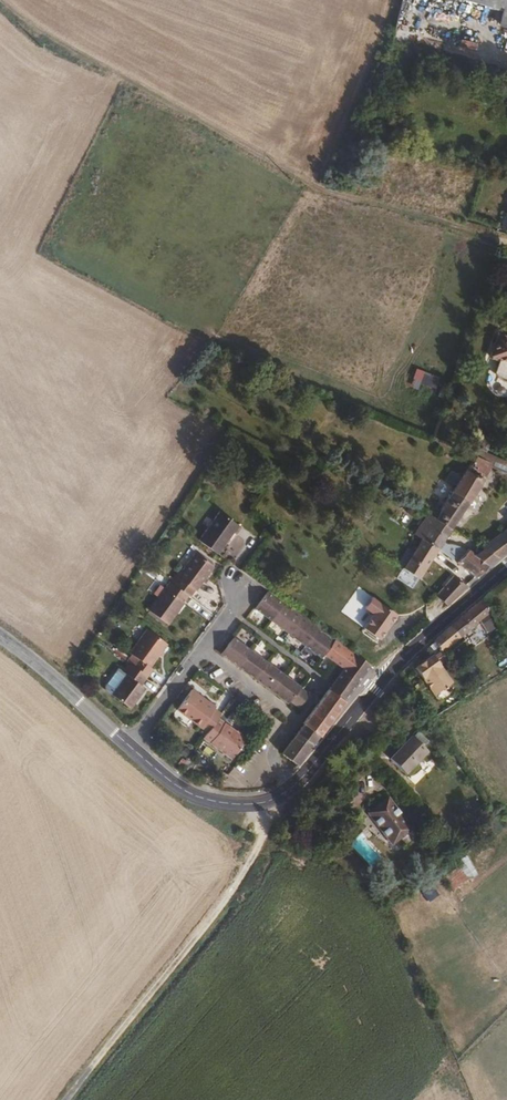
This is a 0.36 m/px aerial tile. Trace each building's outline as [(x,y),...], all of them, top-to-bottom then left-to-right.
[(506,9),(506,0),(472,0),(506,9)] [(498,334),(492,352),(506,358),(506,337),(498,334)] [(492,352),(491,355),(506,361),(506,358),(492,352)] [(415,368),(412,379),(433,385),(436,374),(415,368)] [(492,462),(496,455),(479,448),(476,455),(492,462)] [(491,464),(492,462),(476,455),(463,476),(453,469),(446,480),(456,487),(454,489),(456,489),(471,498),(485,477),(486,478),(491,464)] [(496,455),(492,462),(491,464),(506,471),(506,459),(496,455)] [(451,527),(471,498),(456,489),(454,489),(436,517),(440,521),(451,527)] [(239,533),(244,525),(222,509),(201,539),(221,553),(236,531),(239,533)] [(489,564),(475,553),(468,548),(467,549),(462,545),(455,543),(448,541),(447,543),(442,540),(447,532),(451,527),(440,521),(436,517),(428,512),(416,533),(423,538),(437,547),(461,565),(475,576),(489,564)] [(506,550),(506,529),(506,528),(484,546),(498,556),(506,550)] [(418,578),(437,547),(423,538),(403,569),(418,578)] [(498,556),(484,546),(475,553),(489,564),(498,556)] [(199,586),(217,563),(198,549),(181,573),(199,586)] [(468,587),(466,586),(453,575),(437,595),(447,605),(468,587)] [(170,622),(192,592),(173,578),(150,608),(170,622)] [(372,664),(332,635),(268,588),(256,605),(324,655),(326,652),(346,667),(304,722),(306,723),(283,753),(298,764),(372,664)] [(400,615),(374,597),(366,608),(374,614),(365,628),(382,640),(400,615)] [(462,637),(483,621),(492,613),(484,599),(452,625),(462,637)] [(499,626),(492,613),(483,621),(490,632),(494,629),(495,629),(499,626)] [(443,652),(462,637),(452,625),(434,641),(440,648),(436,651),(438,654),(442,651),(443,652)] [(152,666),(168,643),(149,628),(131,651),(140,658),(135,664),(150,675),(154,668),(152,666)] [(311,690),(234,635),(222,652),(289,701),(292,697),(297,690),(306,696),(311,690)] [(427,666),(438,658),(436,655),(435,653),(416,666),(419,670),(426,665),(427,666)] [(448,659),(443,653),(438,658),(441,663),(448,659)] [(453,682),(441,663),(438,658),(427,666),(426,665),(419,670),(435,694),(453,682)] [(146,687),(143,684),(150,675),(135,664),(131,661),(124,671),(128,673),(114,694),(132,707),(146,687)] [(222,711),(215,707),(201,697),(203,695),(193,688),(179,708),(209,730),(216,721),(222,711)] [(301,704),(306,696),(297,690),(292,697),(301,704)] [(217,705),(203,695),(201,697),(215,707),(217,705)] [(234,757),(247,738),(226,722),(223,726),(216,721),(209,730),(204,736),(234,757)] [(405,775),(427,751),(413,737),(391,760),(405,775)] [(410,828),(386,797),(365,812),(389,844),(410,828)] [(368,861),(377,851),(359,835),(350,845),(368,861)] [(458,866),(443,878),(453,890),(468,878),(458,866)]
